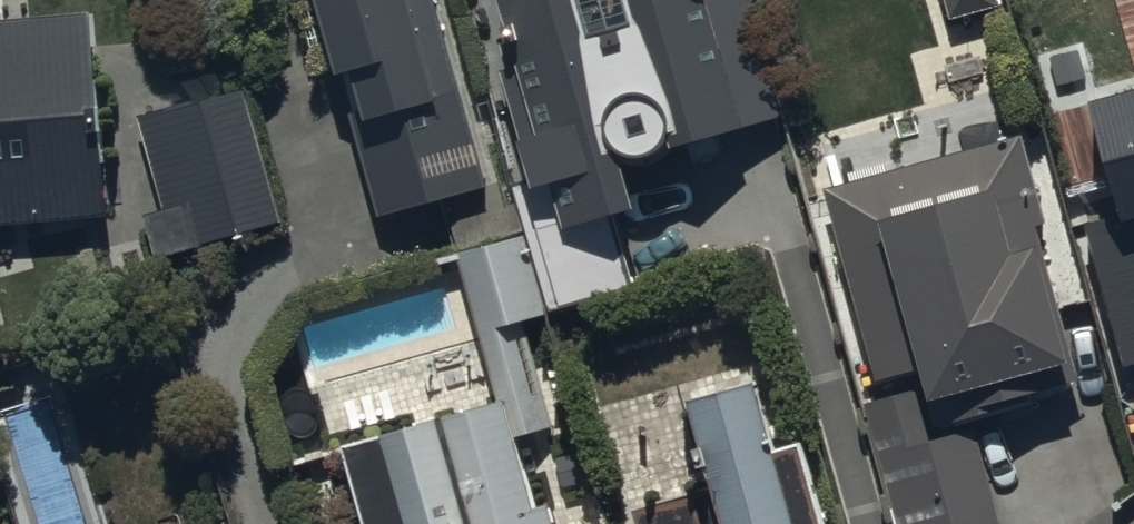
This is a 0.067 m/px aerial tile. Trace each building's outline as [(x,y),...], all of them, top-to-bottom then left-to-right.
[(435,0),(295,0),(311,62),(338,56),(375,197),(480,169),(435,0)] [(745,137),(747,143),(798,127),(761,7),(709,23),(702,0),(639,0),(654,50),(638,54),(633,40),(614,46),(617,56),(600,61),(581,0),(537,0),(515,7),(524,37),(512,40),(529,93),(522,95),(554,198),(571,193),(583,231),(637,216),(623,166),(625,167),(626,168),(628,169),(630,169),(633,170),(635,170),(637,171),(639,171),(641,171),(643,171),(645,171),(647,171),(649,171),(651,170),(653,170),(655,169),(657,169),(659,168),(661,167),(663,166),(665,165),(667,164),(669,163),(670,161),(672,160),(673,158),(675,157),(676,155),(678,154),(679,152),(680,150),(681,148),(682,146),(683,145),(684,143),(689,143),(692,152),(745,137)] [(953,27),(1003,13),(1000,0),(945,0),(953,27)] [(101,209),(86,10),(0,16),(0,216),(101,209)] [(235,80),(138,110),(165,198),(142,205),(155,247),(275,210),(235,80)] [(1086,224),(1126,365),(1133,362),(1133,90),(1085,104),(1117,215),(1086,224)] [(1026,155),(831,205),(881,398),(930,385),(944,437),(1090,400),(1026,155)] [(541,491),(532,493),(513,427),(547,417),(519,316),(545,308),(522,228),(449,249),(489,391),(342,433),(367,523),(550,523),(541,491)] [(686,382),(712,476),(630,499),(637,523),(825,523),(799,428),(777,434),(757,363),(686,382)] [(870,414),(899,523),(1003,523),(981,442),(937,453),(923,400),(870,414)]
